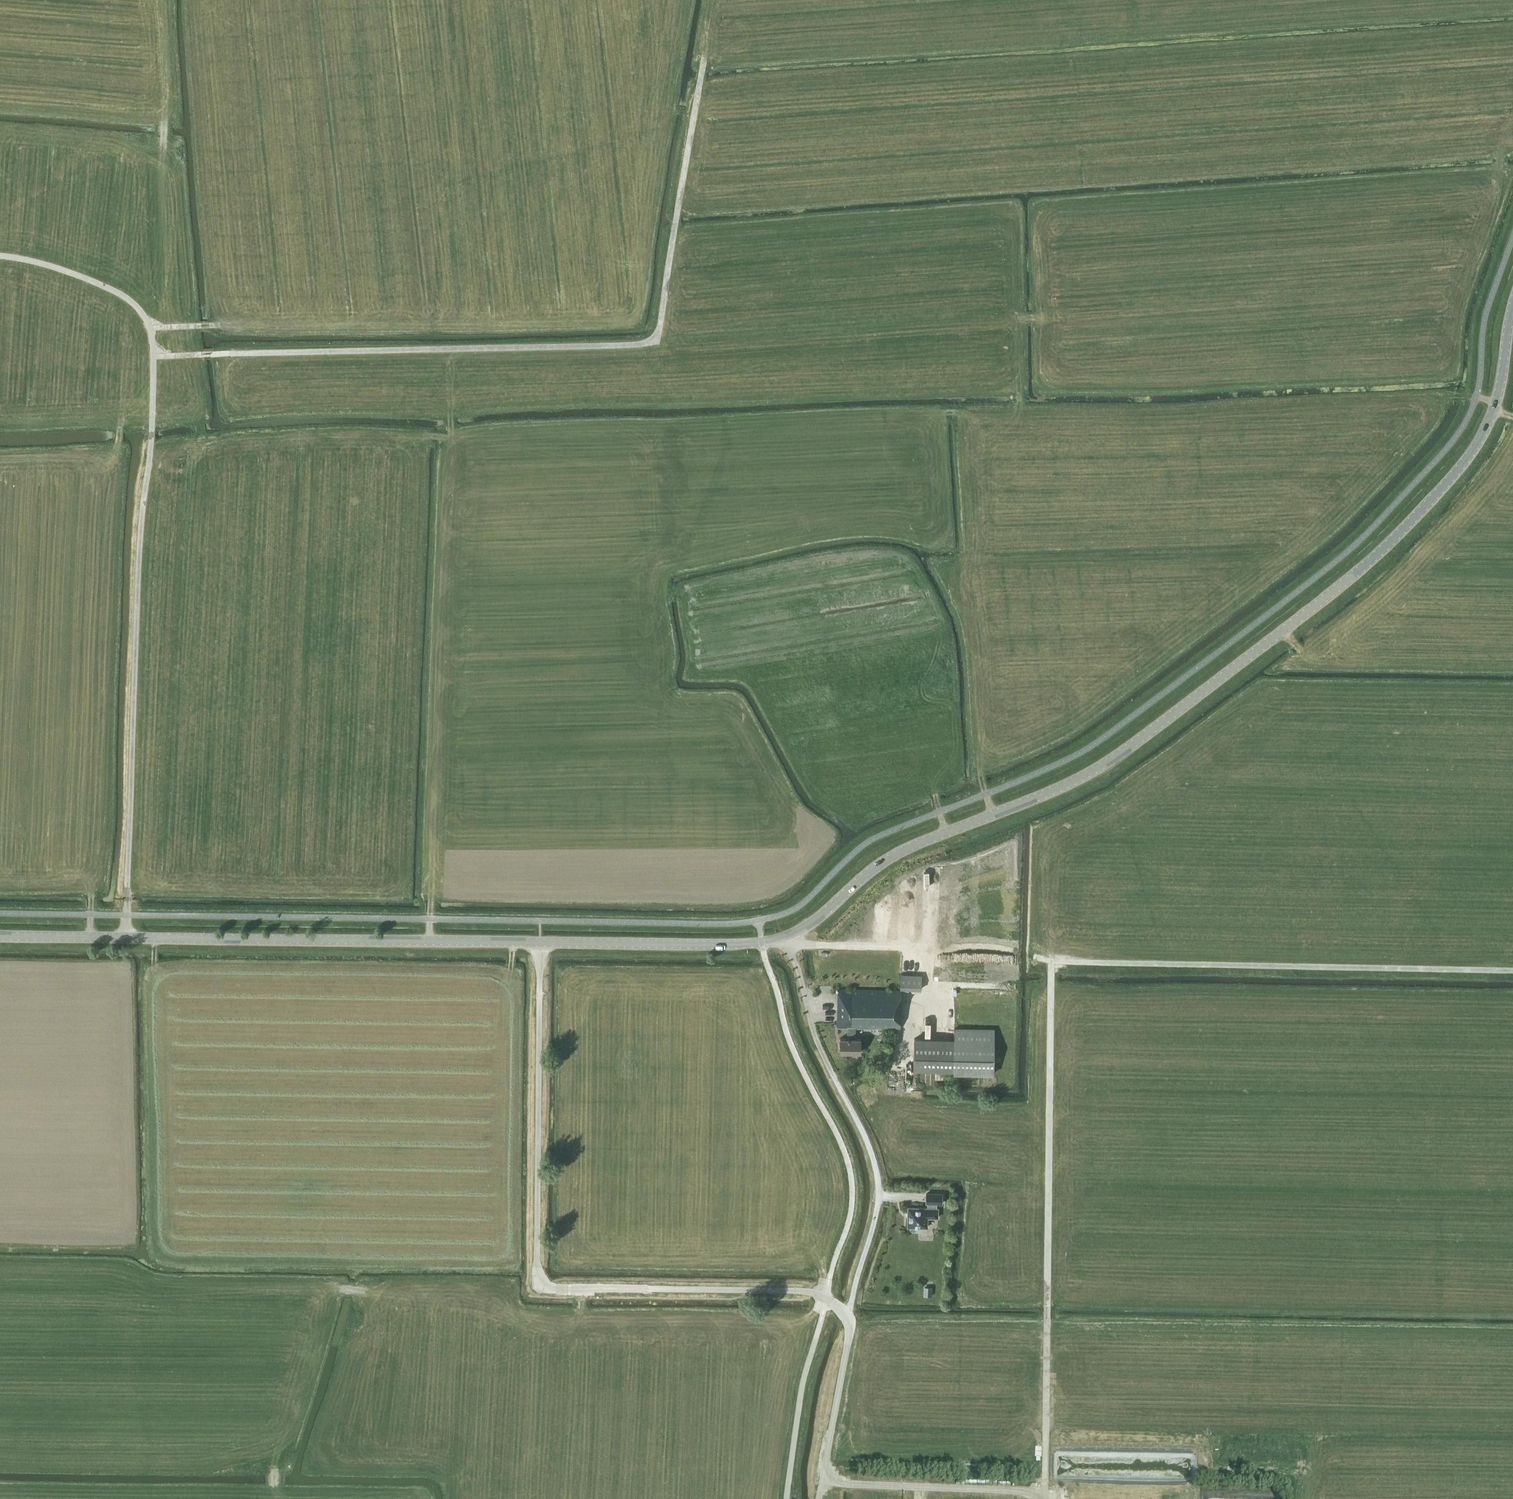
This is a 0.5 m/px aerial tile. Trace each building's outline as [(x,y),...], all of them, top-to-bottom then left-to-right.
[(921,989),(921,975),(901,974),(900,988),(921,989)] [(901,990),(838,989),(837,1027),(847,1028),(847,1038),(840,1037),(840,1051),(860,1051),(861,1038),(855,1038),(855,1028),(900,1028),(901,990)] [(995,1029),(954,1028),(954,1039),(914,1038),(914,1068),(953,1069),(953,1072),(994,1073),(995,1029)] [(917,1227),(927,1227),(928,1217),(938,1217),(938,1208),(937,1208),(937,1203),(942,1203),(942,1194),(926,1193),(926,1203),(927,1203),(927,1207),(908,1207),(908,1227),(910,1227),(910,1229),(912,1230),(915,1230),(917,1229),(917,1227)] [(924,1287),(924,1295),(932,1296),(933,1288),(924,1287)]
